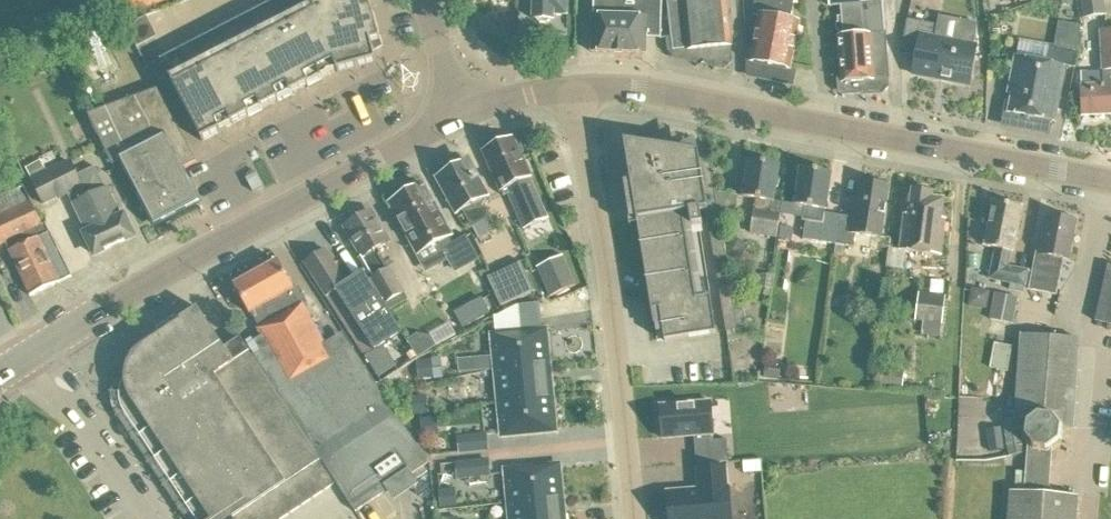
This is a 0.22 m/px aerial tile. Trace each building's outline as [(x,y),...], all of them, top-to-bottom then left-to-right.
[(92,29),(169,0),(81,0),(92,29)] [(162,61),(203,141),(337,71),(338,72),(377,62),(372,44),(380,41),(369,0),(281,0),(162,61)] [(533,21),(552,21),(553,16),(566,16),(566,0),(533,0),(533,21)] [(592,53),(645,55),(645,54),(646,41),(661,41),(662,0),(594,0),(592,53)] [(670,40),(672,52),(686,51),(686,53),(731,48),(725,0),(666,0),(670,40)] [(754,52),(751,63),(789,70),(799,24),(790,22),(795,0),(755,0),(752,16),(760,18),(754,52)] [(839,9),(840,20),(838,20),(839,38),(842,83),(872,81),(891,79),(887,35),(884,3),(860,4),(859,0),(830,0),(831,10),(839,9)] [(1082,21),(1105,17),(1103,0),(1079,0),(1082,21)] [(128,26),(138,46),(159,35),(149,16),(128,26)] [(900,58),(916,60),(913,78),(968,87),(975,48),(934,41),(936,27),(906,22),(900,58)] [(1099,33),(1101,72),(1103,73),(1081,74),(1081,87),(1080,87),(1082,118),(1110,116),(1110,32),(1099,33)] [(1011,95),(1008,115),(1055,124),(1065,68),(1015,59),(1009,91),(1011,95)] [(182,170),(195,163),(157,91),(85,119),(111,168),(118,165),(134,196),(136,195),(153,227),(199,202),(182,170)] [(512,140),(483,153),(503,198),(508,196),(524,230),(547,220),(529,180),(529,179),(512,140)] [(653,149),(624,144),(631,185),(630,185),(653,327),(661,326),(664,343),(716,335),(710,299),(696,301),(682,216),(688,215),(691,229),(701,227),(699,213),(717,210),(708,156),(653,148),(653,149)] [(68,194),(87,233),(84,235),(94,256),(133,238),(123,217),(121,218),(107,188),(105,189),(95,168),(75,177),(68,161),(32,179),(44,204),(56,197),(57,199),(68,194)] [(748,162),(742,199),(755,201),(753,213),(749,235),(778,240),(784,205),(772,203),(778,167),(748,162)] [(484,206),(490,202),(469,165),(464,164),(436,179),(456,216),(463,212),(471,228),(490,217),(484,206)] [(829,175),(799,171),(794,207),(806,209),(804,222),(811,223),(808,243),(833,247),(834,247),(838,219),(822,216),(823,212),(829,175)] [(263,188),(257,176),(256,176),(252,178),(247,181),(253,193),(259,190),(262,188),(263,188)] [(880,239),(888,185),(858,181),(855,200),(852,199),(849,219),(849,221),(838,219),(834,247),(852,250),(854,236),(880,239)] [(441,261),(431,267),(432,270),(450,260),(458,273),(481,260),(468,237),(451,247),(447,239),(450,237),(422,186),(389,204),(417,256),(433,247),(441,261)] [(4,244),(29,297),(70,277),(45,224),(41,226),(23,188),(0,200),(0,246),(4,244)] [(903,217),(899,254),(940,258),(944,222),(941,222),(943,202),(931,201),(931,196),(929,196),(925,191),(916,190),(913,193),(910,192),(907,218),(903,217)] [(983,248),(994,250),(988,280),(1009,284),(1008,291),(1022,293),(1026,275),(1058,281),(1062,260),(1068,262),(1075,223),(1046,218),(1039,256),(1033,255),(1030,273),(1006,268),(1009,253),(1012,253),(1020,209),(1006,207),(1006,206),(996,204),(996,205),(991,204),(990,210),(985,209),(982,226),(987,227),(983,248)] [(371,214),(346,228),(355,245),(353,246),(360,259),(358,260),(366,274),(370,281),(369,281),(383,306),(403,295),(389,270),(388,271),(377,251),(389,244),(388,243),(388,242),(389,241),(385,233),(383,234),(378,224),(379,224),(375,215),(373,216),(371,214)] [(325,252),(305,265),(364,358),(381,384),(418,360),(401,334),(391,341),(353,281),(353,280),(352,280),(346,284),(325,252)] [(576,288),(563,257),(536,269),(550,299),(576,288)] [(277,263),(233,288),(248,316),(251,314),(260,330),(257,332),(268,351),(287,385),(332,360),(302,307),(299,307),(291,292),(293,291),(277,263)] [(487,278),(500,307),(534,292),(521,263),(487,278)] [(1106,267),(1094,323),(1110,327),(1110,268),(1106,267)] [(971,307),(990,309),(992,289),(974,287),(971,307)] [(946,297),(918,294),(915,323),(942,326),(946,297)] [(1018,299),(994,294),(989,321),(1013,325),(1018,299)] [(521,324),(543,323),(542,302),(520,303),(521,324)] [(268,351),(237,371),(203,320),(174,339),(178,343),(131,374),(127,378),(123,383),(120,389),(119,395),(119,402),(121,408),(124,414),(194,518),(241,518),(239,515),(250,508),(262,500),(273,492),(285,485),(296,477),(307,469),(303,463),(315,455),(335,485),(355,514),(426,466),(390,409),(376,387),(352,349),(332,360),(287,385),(268,351)] [(497,371),(548,366),(544,334),(494,339),(497,371)] [(1021,337),(1015,421),(1003,420),(1007,439),(1008,439),(1011,458),(1029,455),(1026,495),(1011,494),(1009,518),(1079,518),(1081,498),(1048,496),(1052,448),(1060,442),(1061,430),(1072,431),(1078,341),(1021,337)] [(1009,369),(1013,345),(997,342),(993,366),(1009,369)] [(548,366),(497,371),(500,403),(551,398),(548,366)] [(905,376),(878,373),(877,386),(904,389),(905,376)] [(413,396),(414,413),(430,412),(429,395),(413,396)] [(500,403),(504,436),(554,431),(551,398),(500,403)] [(711,403),(660,407),(662,440),(713,436),(711,403)] [(471,458),(470,451),(432,454),(434,480),(459,478),(457,459),(471,458)] [(303,463),(307,469),(323,493),(335,485),(315,455),(303,463)] [(494,476),(492,458),(459,460),(461,478),(494,476)] [(558,468),(507,473),(511,506),(561,501),(558,468)] [(296,477),(312,500),(323,493),(307,469),(296,477)] [(730,489),(728,489),(727,469),(697,471),(699,491),(667,493),(667,498),(662,498),(663,516),(669,515),(669,518),(732,518),(730,489)] [(285,485),(300,508),(312,500),(296,477),(285,485)] [(273,492),(289,516),(300,508),(285,485),(273,492)] [(458,487),(442,488),(443,508),(459,507),(458,487)] [(274,518),(284,518),(289,516),(273,492),(262,500),(274,518)] [(258,518),(274,518),(262,500),(250,508),(258,518)] [(511,506),(512,518),(563,518),(561,501),(511,506)] [(241,518),(258,518),(250,508),(239,515),(241,518)]
